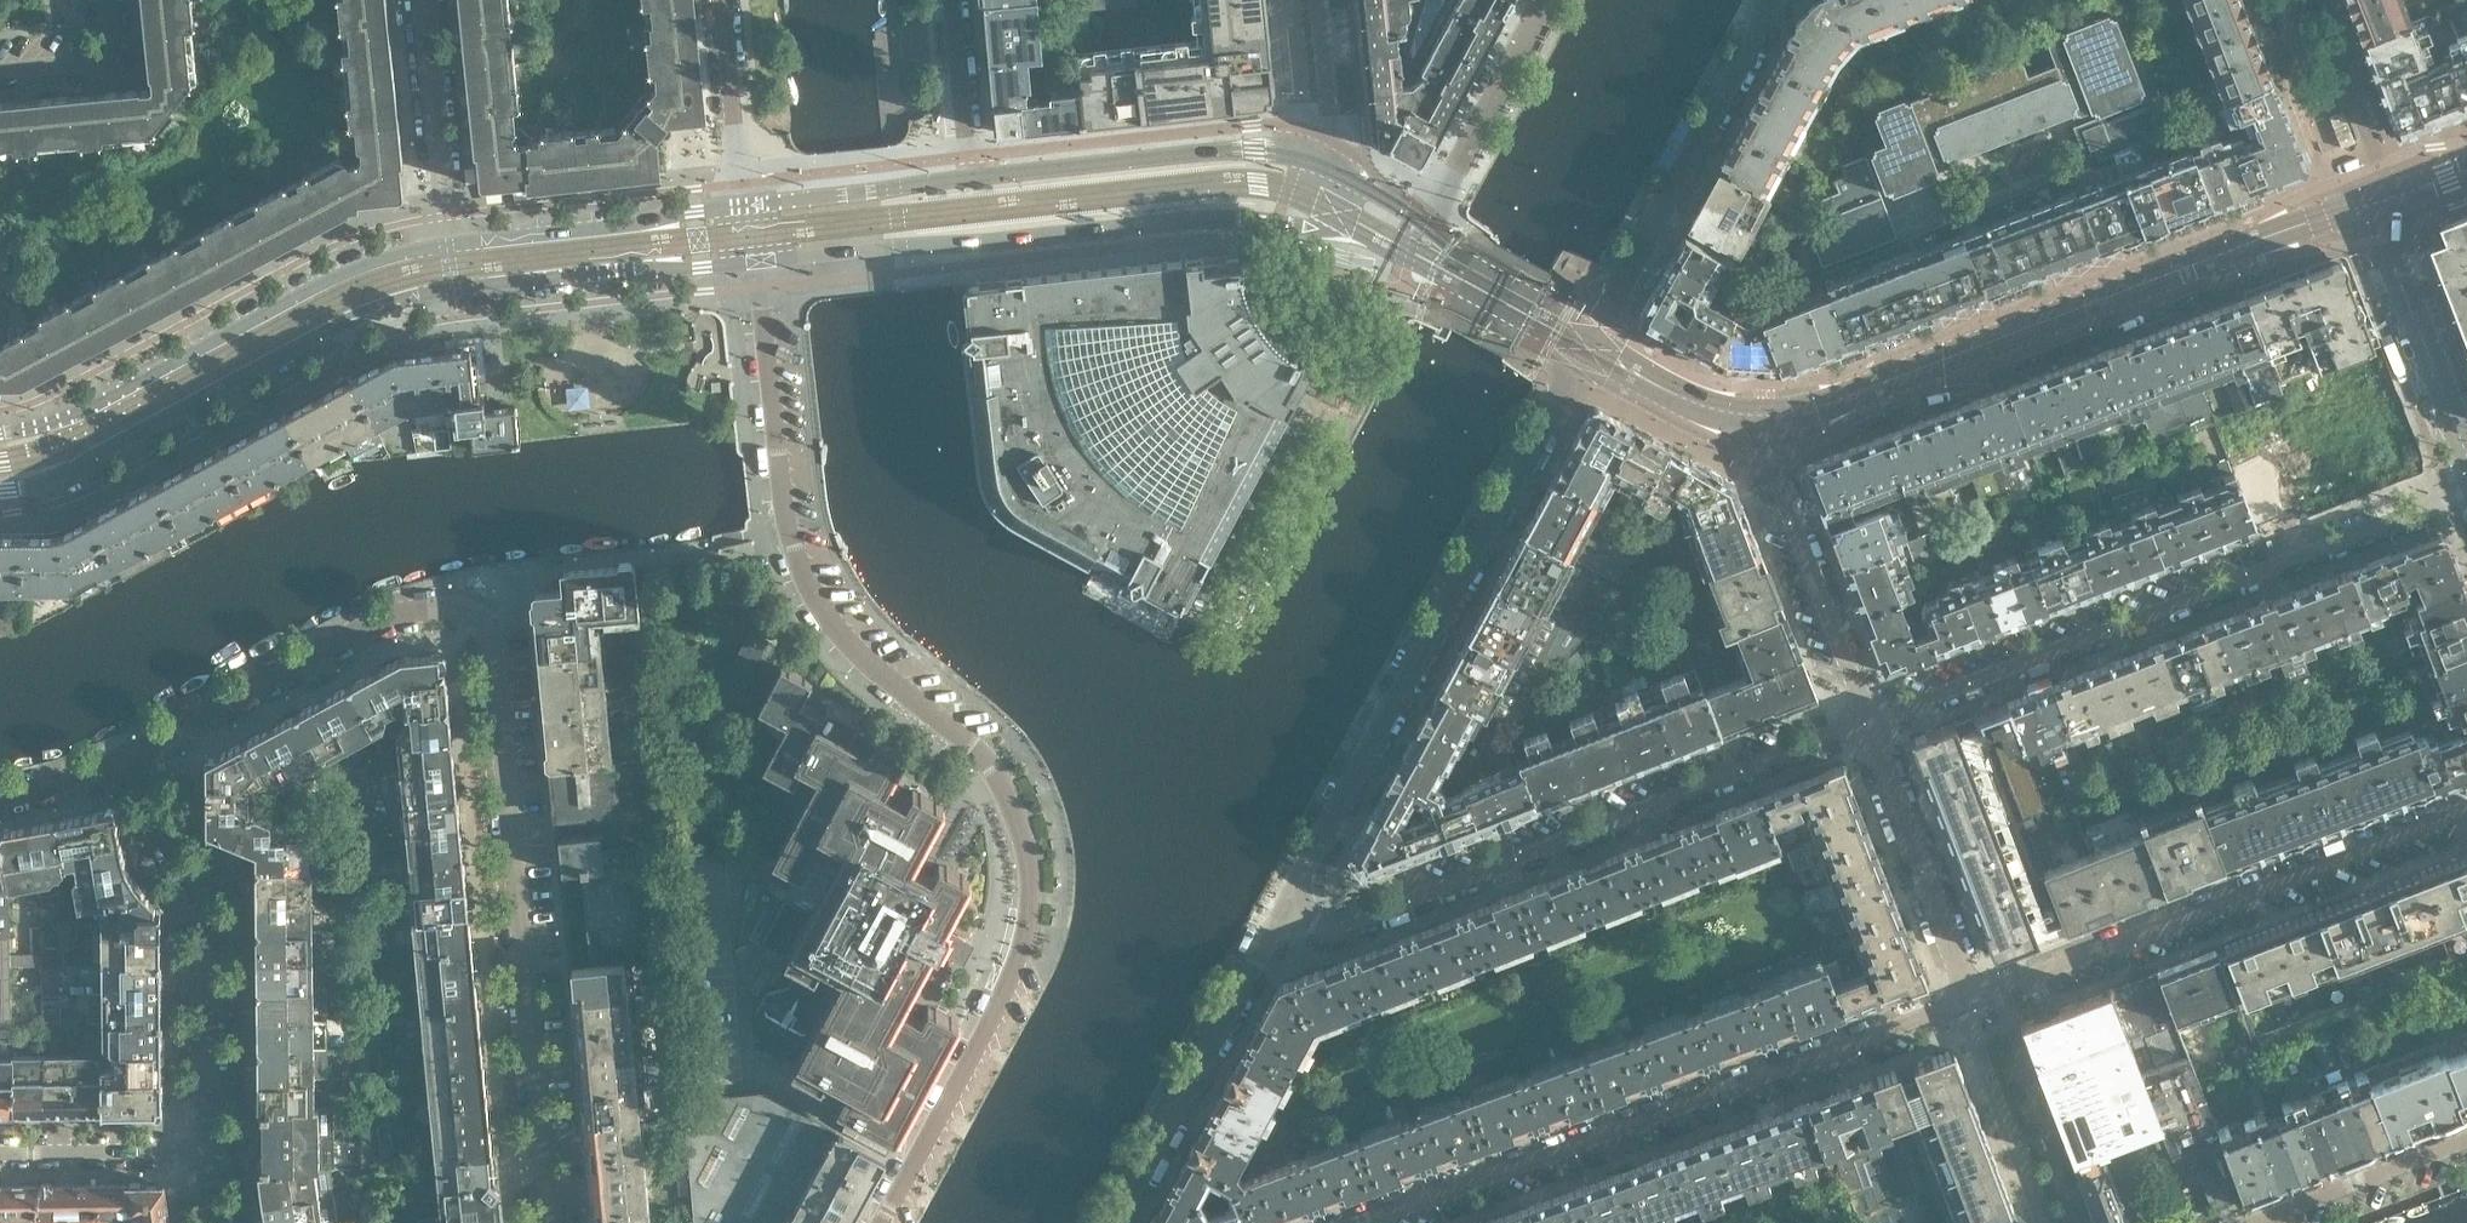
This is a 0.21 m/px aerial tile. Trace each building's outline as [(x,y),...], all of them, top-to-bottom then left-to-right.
[(190,0),(142,0),(148,52),(188,48),(186,30),(193,29),(190,0)] [(386,0),(340,0),(342,19),(366,17),(365,4),(387,2),(386,0)] [(691,0),(642,0),(643,8),(653,7),(654,24),(693,21),(691,0)] [(1032,0),(1016,0),(983,3),(986,32),(1035,27),(1032,0)] [(1212,38),(1088,51),(1091,73),(1078,74),(1080,95),(1084,124),(1230,108),(1230,107),(1263,103),(1274,90),(1271,65),(1270,65),(1268,41),(1269,41),(1268,39),(1269,39),(1265,0),(1208,0),(1212,38)] [(1396,33),(1400,32),(1406,21),(1406,15),(1409,8),(1408,0),(1358,0),(1367,85),(1400,82),(1396,33)] [(1514,3),(1513,0),(1444,0),(1410,63),(1425,72),(1412,80),(1400,82),(1367,85),(1373,140),(1423,167),(1435,145),(1437,146),(1514,3)] [(1840,0),(1816,0),(1803,14),(1795,28),(1825,45),(1835,56),(1835,55),(1853,36),(1854,36),(1840,0)] [(1873,0),(1840,0),(1854,36),(1882,24),(1873,0)] [(1906,0),(1873,0),(1882,24),(1911,13),(1906,0)] [(1939,0),(1906,0),(1911,13),(1940,2),(1939,0)] [(2190,15),(2225,0),(2184,0),(2190,15)] [(2240,0),(2225,0),(2190,15),(2200,41),(2249,22),(2240,0)] [(2350,14),(2385,0),(2344,0),(2350,14)] [(2350,14),(2360,41),(2405,24),(2396,0),(2385,0),(2350,14)] [(2446,7),(2454,27),(2466,62),(2466,0),(2464,0),(2446,7)] [(505,22),(503,1),(460,5),(463,39),(514,34),(512,21),(505,22)] [(391,46),(387,2),(365,4),(366,17),(342,19),(343,32),(352,31),(354,50),(391,46)] [(2093,111),(2141,93),(2110,13),(2046,38),(2056,63),(2026,74),(2019,57),(1907,100),(1906,97),(1875,109),(1887,142),(1871,149),(1887,191),(1935,172),(1933,167),(1949,161),(1947,155),(2073,107),(2075,112),(2091,106),(2093,111)] [(693,21),(654,24),(651,25),(652,38),(646,39),(649,71),(655,70),(657,85),(699,81),(693,21)] [(2454,27),(2429,36),(2426,27),(2415,31),(2411,21),(2405,24),(2360,41),(2395,130),(2401,133),(2466,107),(2466,62),(2454,27)] [(2259,49),(2249,22),(2200,41),(2211,69),(2259,49)] [(1038,56),(1035,27),(986,32),(988,61),(1021,58),(1038,56)] [(1825,74),(1835,56),(1825,45),(1795,28),(1777,61),(1825,87),(1830,77),(1825,74)] [(509,65),(508,47),(515,46),(514,34),(463,39),(466,69),(509,65)] [(391,46),(354,50),(345,51),(346,63),(354,62),(356,81),(394,77),(391,46)] [(150,130),(191,79),(188,48),(148,52),(150,76),(151,75),(153,87),(151,87),(151,89),(140,90),(140,88),(118,90),(122,132),(150,130)] [(2271,80),(2259,49),(2211,69),(2223,99),(2225,99),(2271,80)] [(1025,101),(1021,58),(988,61),(993,104),(1025,101)] [(1819,100),(1825,87),(1777,61),(1759,95),(1802,118),(1814,96),(1819,100)] [(511,83),(509,65),(466,69),(469,100),(520,95),(518,82),(511,83)] [(397,108),(394,77),(356,81),(357,100),(350,101),(351,113),(397,108)] [(2339,95),(2333,78),(2315,84),(2322,101),(2339,95)] [(2232,117),(2279,98),(2271,80),(2225,99),(2232,117)] [(671,128),(692,126),(694,129),(698,130),(701,128),(702,125),(703,125),(699,81),(657,85),(648,95),(642,91),(620,117),(625,122),(617,132),(621,174),(667,169),(667,168),(669,166),(671,162),(669,159),(666,158),(663,136),(664,136),(663,133),(667,129),(671,128)] [(122,132),(118,90),(86,93),(91,143),(103,142),(102,134),(122,132)] [(91,143),(86,93),(54,97),(58,138),(78,137),(79,144),(91,143)] [(516,127),(515,124),(514,108),(521,108),(520,95),(469,100),(472,132),(516,127)] [(1084,124),(1080,95),(1037,100),(1040,129),(1084,124)] [(1788,143),(1802,118),(1759,95),(1740,129),(1788,155),(1793,146),(1788,143)] [(58,138),(54,97),(21,100),(26,149),(39,148),(38,140),(58,138)] [(2267,184),(2249,136),(2287,121),(2279,98),(2232,117),(2219,122),(2221,130),(2195,141),(2199,150),(2191,153),(2211,206),(2267,184)] [(21,100),(0,102),(0,144),(12,143),(13,150),(26,149),(21,100)] [(1037,100),(1025,101),(993,104),(995,128),(1001,133),(1040,129),(1037,100)] [(2155,129),(2144,100),(2070,129),(2081,158),(2155,129)] [(400,140),(397,108),(351,113),(353,124),(360,123),(362,144),(400,140)] [(2184,134),(2218,120),(2213,108),(2180,123),(2184,134)] [(2354,141),(2342,109),(2328,114),(2341,147),(2354,141)] [(2304,164),(2287,121),(2249,136),(2267,184),(2301,171),(2304,164)] [(532,183),(528,141),(531,141),(529,123),(515,124),(516,127),(472,132),(477,182),(478,183),(478,184),(479,185),(480,186),(481,187),(482,188),(484,188),(532,183)] [(2191,153),(2184,134),(2180,123),(2159,132),(2170,161),(2190,214),(2211,206),(2191,153)] [(621,174),(617,132),(602,133),(602,128),(588,130),(589,135),(593,177),(621,174)] [(1781,168),(1788,155),(1740,129),(1721,165),(1763,187),(1776,165),(1781,168)] [(593,177),(589,135),(576,136),(575,131),(545,134),(545,139),(531,141),(528,141),(532,183),(593,177)] [(406,191),(400,140),(362,144),(363,156),(357,164),(350,165),(354,203),(399,199),(400,199),(402,198),(403,197),(404,196),(405,195),(405,194),(406,192),(406,191)] [(354,203),(350,165),(343,160),(313,176),(311,171),(299,177),(302,182),(322,220),(346,208),(346,204),(354,203)] [(1896,234),(1867,160),(1838,171),(1845,188),(1822,197),(1829,214),(1806,222),(1821,262),(1896,234)] [(2190,214),(2170,161),(2147,170),(2167,223),(2190,214)] [(1718,170),(1689,223),(1741,249),(1756,219),(1771,192),(1763,188),(1721,165),(1718,170)] [(2167,223),(2147,170),(2125,178),(2145,231),(2166,223),(2167,223)] [(2145,231),(2125,178),(2102,187),(2122,239),(2145,231)] [(2052,194),(2047,181),(2025,190),(2030,203),(2052,194)] [(322,220),(302,182),(290,188),(288,183),(278,189),(291,214),(286,216),(295,235),(322,220)] [(2122,239),(2102,187),(2079,196),(2099,248),(2122,239)] [(295,235),(286,216),(291,214),(278,189),(258,199),(261,204),(249,210),(269,248),(295,235)] [(2030,203),(2025,190),(2003,198),(2008,211),(2030,203)] [(2099,248),(2079,196),(2057,205),(2077,256),(2099,248)] [(2013,222),(2008,211),(2003,198),(1981,207),(2010,282),(2033,273),(2013,222)] [(2077,256),(2057,205),(2034,214),(2054,265),(2077,256)] [(2010,282),(1981,207),(1959,216),(1966,235),(1986,291),(2010,282)] [(2054,265),(2034,214),(2013,222),(2033,273),(2054,265)] [(2447,221),(2454,237),(2438,243),(2466,320),(2466,214),(2447,221)] [(1963,300),(1942,244),(1935,226),(1913,235),(1920,253),(1941,308),(1963,300)] [(1774,263),(1790,236),(1778,230),(1762,257),(1774,263)] [(1684,233),(1674,252),(1716,274),(1721,264),(1730,269),(1735,260),(1684,233)] [(1986,291),(1966,235),(1942,244),(1963,300),(1986,291)] [(1591,270),(1594,262),(1570,251),(1560,269),(1582,284),(1587,277),(1589,274),(1591,270)] [(1674,252),(1640,314),(1643,321),(1667,334),(1680,309),(1674,305),(1680,295),(1686,298),(1694,285),(1706,292),(1716,274),(1674,252)] [(1189,596),(1190,596),(1190,595),(1190,594),(1190,593),(1190,592),(1285,416),(1313,364),(1305,361),(1297,356),(1292,353),(1287,350),(1280,344),(1273,338),(1267,331),(1264,327),(1258,320),(1255,316),(1254,313),(1251,309),(1247,301),(1245,296),(1244,294),(1242,289),(1241,286),(1240,281),(1239,278),(1238,272),(1238,270),(1237,264),(1237,262),(1237,256),(1237,253),(1208,257),(1208,256),(1201,257),(1007,278),(1006,278),(1000,279),(981,281),(980,281),(979,280),(978,280),(977,280),(976,280),(975,281),(974,284),(972,285),(971,286),(966,286),(967,291),(967,292),(966,293),(963,296),(963,297),(963,298),(963,299),(963,300),(964,300),(965,301),(964,301),(971,363),(965,364),(966,373),(967,373),(979,471),(979,475),(980,480),(982,484),(982,486),(983,488),(985,492),(987,496),(990,500),(994,505),(997,509),(1000,512),(1005,516),(1009,519),(1013,521),(1100,569),(1099,570),(1107,575),(1110,570),(1165,599),(1165,600),(1166,601),(1167,602),(1168,602),(1169,602),(1173,601),(1174,601),(1175,601),(1178,603),(1178,604),(1179,604),(1182,599),(1183,598),(1185,597),(1186,597),(1188,597),(1189,596)] [(1941,308),(1920,253),(1899,262),(1920,316),(1941,308)] [(2372,346),(2345,274),(2345,273),(2346,273),(2340,259),(2326,264),(2326,265),(2310,271),(2309,271),(2276,283),(2276,284),(2276,285),(2275,284),(2274,285),(2264,289),(2263,289),(2262,290),(2262,289),(2261,289),(2248,294),(2248,295),(2247,295),(2246,295),(2246,296),(2274,372),(2278,382),(2357,352),(2372,346)] [(1920,316),(1899,262),(1877,271),(1898,324),(1920,316)] [(1875,333),(1855,280),(1848,264),(1824,275),(1850,342),(1875,333)] [(160,307),(140,269),(128,275),(126,270),(115,276),(129,301),(123,304),(133,321),(160,307)] [(1898,324),(1877,271),(1855,280),(1875,333),(1898,324)] [(1850,342),(1824,275),(1802,285),(1827,351),(1850,342)] [(1680,309),(1667,334),(1711,359),(1734,317),(1702,300),(1703,297),(1706,292),(1694,285),(1686,298),(1691,300),(1685,312),(1680,309)] [(1827,351),(1802,285),(1781,295),(1788,311),(1805,360),(1827,351)] [(2274,372),(2246,296),(2245,295),(2218,306),(2243,372),(2247,383),(2274,372)] [(79,350),(70,333),(75,330),(61,305),(42,315),(45,320),(32,326),(52,364),(79,350)] [(2243,372),(2218,306),(2199,313),(2220,367),(2228,364),(2233,376),(2243,372)] [(1805,360),(1788,311),(1762,321),(1780,369),(1805,360)] [(2220,367),(2199,313),(2177,321),(2198,376),(2220,367)] [(1734,317),(1711,359),(1724,366),(1767,368),(1780,369),(1762,321),(1750,326),(1734,317)] [(2216,423),(2198,376),(2177,321),(2114,346),(2139,412),(2152,447),(2216,423)] [(486,380),(481,335),(447,339),(444,341),(445,351),(440,351),(446,399),(454,398),(475,396),(474,381),(486,380)] [(2139,412),(2114,346),(2095,353),(2115,407),(2124,403),(2129,416),(2139,412)] [(446,399),(440,351),(392,357),(350,379),(375,426),(408,409),(446,404),(446,399)] [(2115,407),(2095,353),(2073,361),(2093,415),(2099,429),(2115,423),(2110,409),(2115,407)] [(2093,415),(2073,361),(2051,370),(2071,424),(2093,415)] [(2085,460),(2071,424),(2051,370),(2028,378),(2049,432),(2063,468),(2085,460)] [(2049,432),(2028,378),(2006,386),(2027,441),(2049,432)] [(375,426),(350,379),(285,414),(310,461),(375,426)] [(2027,441),(2006,386),(1987,394),(2012,460),(2022,456),(2018,444),(2027,441)] [(2012,460),(1987,394),(1968,401),(1989,455),(1998,452),(2002,464),(2012,460)] [(519,442),(515,405),(484,408),(483,395),(475,396),(454,398),(457,422),(469,421),(472,447),(519,442)] [(1968,401),(1946,409),(1967,464),(1976,489),(1981,503),(2004,494),(1998,481),(1989,455),(1968,401)] [(1622,448),(1634,426),(1598,407),(1588,409),(1570,443),(1600,459),(1610,441),(1622,448)] [(1967,464),(1946,409),(1924,418),(1944,472),(1967,464)] [(181,530),(310,461),(285,414),(156,483),(181,530)] [(1944,472),(1924,418),(1902,426),(1922,480),(1923,480),(1944,472)] [(1633,511),(1640,497),(1669,446),(1634,426),(1622,448),(1612,466),(1610,470),(1611,470),(1615,486),(1621,504),(1633,511)] [(1922,480),(1902,426),(1882,433),(1901,481),(1900,481),(1903,488),(1911,485),(1916,496),(1927,492),(1923,480),(1922,480)] [(1901,481),(1882,433),(1856,443),(1875,491),(1900,481),(1901,481)] [(1570,443),(1552,477),(1605,506),(1615,486),(1611,470),(1610,470),(1612,466),(1600,459),(1570,443)] [(1875,491),(1856,443),(1830,453),(1848,501),(1849,501),(1855,516),(1879,507),(1873,491),(1875,491)] [(1669,495),(1690,457),(1669,446),(1640,497),(1662,509),(1669,495)] [(1848,501),(1830,453),(1804,463),(1805,469),(1827,527),(1828,527),(1855,516),(1849,501),(1848,501)] [(1733,481),(1690,457),(1669,495),(1682,502),(1682,501),(1733,482),(1733,481)] [(2255,527),(2232,468),(2221,472),(2225,484),(2213,488),(2232,536),(2255,527)] [(1665,538),(1651,530),(1605,506),(1552,477),(1523,530),(1645,595),(1665,538)] [(2232,536),(2213,488),(2202,492),(2198,481),(2186,486),(2209,545),(2232,536)] [(1742,505),(1733,482),(1682,501),(1682,502),(1691,525),(1742,505)] [(181,530),(156,483),(91,518),(116,565),(181,530)] [(2209,545),(2186,486),(2175,490),(2179,501),(2167,506),(2186,554),(2209,545)] [(2186,554),(2167,506),(2156,510),(2152,499),(2140,503),(2163,563),(2186,554)] [(2163,563),(2140,503),(2129,508),(2133,519),(2121,523),(2140,571),(2163,563)] [(1760,551),(1751,528),(1742,505),(1691,525),(1700,548),(1672,558),(1681,581),(1706,572),(1760,551)] [(1835,546),(1901,521),(1897,510),(1886,515),(1882,506),(1879,507),(1855,516),(1828,527),(1835,546)] [(2140,571),(2121,523),(2110,528),(2106,517),(2094,521),(2117,580),(2140,571)] [(116,565),(91,518),(58,536),(24,536),(24,590),(71,589),(116,565)] [(1897,544),(1893,535),(1905,531),(1901,521),(1835,546),(1843,565),(1888,548),(1897,544)] [(2117,580),(2094,521),(2083,525),(2087,537),(2075,541),(2094,589),(2117,580)] [(1645,595),(1523,530),(1495,582),(1564,618),(1588,632),(1606,610),(1645,595)] [(2094,589),(2075,541),(2064,545),(2060,534),(2048,539),(2071,598),(2094,589)] [(2464,582),(2455,559),(2447,537),(2440,534),(2386,555),(2397,585),(2412,579),(2420,600),(2464,582)] [(24,536),(0,536),(0,590),(24,590),(24,536)] [(2071,598),(2048,539),(2037,543),(2041,554),(2029,559),(2048,607),(2071,598)] [(1852,589),(1907,568),(1902,556),(1893,560),(1888,548),(1843,565),(1852,589)] [(1783,610),(1760,551),(1706,572),(1709,582),(1703,585),(1722,634),(1734,630),(1783,610)] [(2048,607),(2029,559),(2018,563),(2014,552),(2002,556),(2025,616),(2048,607)] [(2397,585),(2386,555),(2365,563),(2380,602),(2401,594),(2397,585)] [(2025,616),(2002,556),(1991,561),(1995,572),(1983,576),(2002,624),(2025,616)] [(639,615),(635,570),(635,564),(631,565),(629,562),(620,563),(618,566),(563,571),(564,586),(560,590),(565,594),(567,610),(584,609),(583,603),(589,602),(590,608),(592,608),(603,607),(604,618),(639,615)] [(2380,602),(2365,563),(2347,570),(2363,614),(2367,623),(2375,620),(2372,610),(2382,607),(2380,602)] [(1906,595),(1901,583),(1911,579),(1907,568),(1852,589),(1861,613),(1899,598),(1906,595)] [(2002,624),(1983,576),(1972,581),(1968,570),(1955,574),(1978,633),(2002,624)] [(2363,614),(2347,570),(2324,578),(2346,636),(2357,632),(2352,618),(2363,614)] [(1978,633),(1955,574),(1945,578),(1949,590),(1937,594),(1955,643),(1978,634),(1978,633)] [(2346,636),(2324,578),(2300,588),(2317,632),(2329,627),(2334,641),(2346,636)] [(1495,582),(1467,634),(1541,673),(1558,647),(1559,647),(1572,623),(1564,619),(1495,582)] [(2466,603),(2466,589),(2464,582),(2420,600),(2412,603),(2415,613),(2405,617),(2408,625),(2466,603)] [(2317,632),(2300,588),(2277,596),(2300,654),(2311,649),(2306,636),(2317,632)] [(596,650),(592,608),(590,608),(589,602),(583,603),(584,609),(567,610),(565,594),(560,590),(536,592),(535,594),(541,655),(596,650)] [(1955,643),(1937,594),(1919,601),(1924,603),(1920,612),(1928,632),(1914,638),(1921,656),(1955,643)] [(2300,654),(2277,596),(2253,605),(2270,649),(2284,644),(2290,658),(2300,654)] [(1910,627),(1899,598),(1861,613),(1872,642),(1910,627)] [(2408,625),(2400,628),(2404,639),(2415,635),(2436,688),(2416,695),(2397,703),(2409,732),(2411,737),(2430,788),(2450,781),(2466,774),(2466,603),(2408,625)] [(2270,649),(2253,605),(2231,614),(2253,671),(2266,667),(2261,653),(2270,649)] [(15,610),(0,610),(0,633),(15,630),(15,610)] [(1816,696),(1783,610),(1734,630),(1751,672),(1705,690),(1703,690),(1720,733),(1816,696)] [(2253,671),(2231,614),(2208,623),(2225,666),(2238,661),(2243,675),(2253,671)] [(1667,638),(1664,615),(1655,616),(1658,639),(1667,638)] [(2225,666),(2208,623),(2185,632),(2207,689),(2220,684),(2215,670),(2225,666)] [(1921,656),(1914,638),(1910,627),(1872,642),(1883,670),(1921,656)] [(748,672),(766,639),(751,630),(733,664),(748,672)] [(2207,689),(2185,632),(2163,640),(2180,684),(2192,679),(2197,693),(2207,689)] [(1467,634),(1439,686),(1474,709),(1496,723),(1520,696),(1525,698),(1541,673),(1467,634)] [(2180,684),(2163,640),(2139,649),(2161,706),(2173,702),(2168,689),(2180,684)] [(2161,706),(2139,649),(2116,658),(2133,702),(2145,697),(2150,711),(2161,706)] [(601,705),(596,650),(541,655),(546,711),(601,705)] [(2416,695),(2408,673),(2399,651),(2380,657),(2397,703),(2416,695)] [(425,674),(445,672),(443,652),(401,657),(375,670),(389,695),(408,685),(417,684),(417,680),(426,679),(425,674)] [(2133,702),(2116,658),(2094,666),(2116,724),(2127,720),(2122,706),(2133,702)] [(901,1006),(970,878),(962,874),(962,873),(947,865),(946,865),(939,861),(932,874),(912,863),(943,804),(936,800),(922,792),(920,791),(920,792),(913,788),(906,800),(885,789),(905,754),(897,750),(898,749),(882,740),(881,741),(874,737),(867,749),(847,738),(858,718),(850,714),(851,714),(835,705),(835,706),(827,702),(822,712),(801,701),(812,680),(805,676),(789,667),(789,668),(781,664),(758,707),(765,711),(765,712),(781,720),(786,723),(762,766),(770,770),(769,771),(785,779),(793,783),(801,768),(817,776),(772,858),(778,861),(769,879),(787,888),(796,871),(801,874),(787,898),(810,911),(784,959),(791,963),(791,964),(798,968),(789,985),(766,992),(754,1013),(761,1037),(799,1057),(794,1068),(799,1071),(798,1073),(814,1082),(814,1080),(815,1081),(816,1080),(820,1082),(826,1072),(846,1083),(834,1105),(895,1138),(959,1021),(951,1017),(951,1016),(936,1008),(935,1008),(928,1004),(921,1017),(901,1006)] [(2380,665),(2361,673),(2365,684),(2384,677),(2380,665)] [(1720,733),(1703,690),(1705,690),(1699,677),(1697,678),(1693,666),(1670,675),(1697,742),(1720,733)] [(2116,724),(2094,666),(2071,675),(2087,719),(2101,714),(2106,727),(2116,724)] [(645,678),(644,667),(634,668),(635,679),(645,678)] [(395,707),(389,695),(375,670),(349,685),(372,727),(385,720),(385,715),(384,713),(395,707)] [(449,708),(445,672),(425,674),(426,679),(417,680),(417,684),(408,685),(389,695),(395,707),(399,705),(404,713),(449,708)] [(1697,742),(1670,675),(1659,679),(1668,702),(1656,706),(1674,751),(1697,742)] [(2087,719),(2071,675),(2048,684),(2065,728),(2076,724),(2081,737),(2092,733),(2087,719)] [(646,688),(645,678),(635,679),(636,689),(646,688)] [(2087,783),(2065,728),(2048,684),(2025,693),(2047,750),(2064,792),(2087,783)] [(372,727),(349,685),(323,698),(346,741),(372,727)] [(1466,722),(1474,709),(1439,686),(1423,715),(1462,736),(1468,724),(1466,722)] [(1674,751),(1656,706),(1645,711),(1636,689),(1624,693),(1627,700),(1651,760),(1674,751)] [(2047,750),(2025,693),(2003,701),(2020,745),(2030,741),(2035,755),(2047,750)] [(346,741),(323,698),(298,712),(321,755),(346,741)] [(1651,760),(1627,700),(1615,704),(1622,720),(1610,724),(1628,769),(1651,760)] [(1962,742),(1975,737),(1993,730),(1998,745),(1996,746),(2024,817),(2044,809),(2021,750),(2019,745),(2003,701),(1990,706),(1981,711),(1982,713),(1971,717),(1970,715),(1958,719),(1909,738),(1990,948),(1991,951),(1998,954),(2000,953),(2037,939),(2034,930),(1962,742)] [(607,760),(601,705),(546,711),(551,766),(607,760)] [(452,738),(449,708),(404,713),(405,715),(405,721),(402,726),(403,742),(452,738)] [(321,755),(298,712),(273,725),(296,768),(321,755)] [(1628,769),(1610,724),(1598,729),(1592,713),(1581,718),(1605,778),(1628,769)] [(1455,749),(1462,736),(1423,715),(1408,744),(1443,762),(1444,763),(1453,747),(1455,749)] [(1605,778),(1581,718),(1569,722),(1575,738),(1564,743),(1582,788),(1605,778)] [(651,733),(650,722),(640,723),(641,733),(651,733)] [(296,768),(273,725),(246,740),(268,778),(276,778),(296,768)] [(2268,739),(2263,727),(2247,734),(2251,746),(2268,739)] [(2205,750),(2198,730),(2174,739),(2181,757),(2182,756),(2183,758),(2205,750)] [(1582,788),(1564,743),(1552,747),(1546,731),(1535,736),(1558,797),(1582,788)] [(2430,788),(2411,737),(2409,732),(2386,740),(2408,797),(2430,788)] [(652,743),(651,733),(641,733),(642,744),(652,743)] [(2408,797),(2386,740),(2376,744),(2371,733),(2351,740),(2356,752),(2346,755),(2368,811),(2390,803),(2408,797)] [(1558,797),(1535,736),(1523,740),(1529,756),(1518,761),(1519,764),(1535,806),(1558,797)] [(454,767),(452,738),(403,742),(406,772),(454,767)] [(268,778),(246,740),(205,761),(205,762),(205,763),(205,764),(206,764),(206,784),(258,783),(268,778)] [(1434,778),(1443,762),(1408,744),(1393,772),(1434,794),(1445,786),(1445,784),(1434,778)] [(2346,820),(2326,763),(2316,767),(2312,755),(2291,763),(2295,774),(2285,778),(2307,835),(2346,820)] [(2368,811),(2346,755),(2326,763),(2346,820),(2368,811)] [(617,810),(612,760),(607,760),(551,766),(556,816),(617,810)] [(1852,789),(1842,763),(1800,779),(1806,795),(1805,795),(1809,805),(1852,789)] [(1535,806),(1519,764),(1502,770),(1501,767),(1490,772),(1507,817),(1535,806)] [(457,797),(454,767),(406,772),(409,801),(457,797)] [(1422,805),(1434,795),(1434,794),(1393,772),(1373,808),(1401,822),(1405,819),(1403,815),(1411,799),(1422,805)] [(1507,817),(1490,772),(1478,776),(1479,779),(1463,786),(1463,788),(1479,828),(1507,817)] [(2307,835),(2285,778),(2264,786),(2285,843),(2307,835)] [(1795,799),(1805,795),(1806,795),(1800,779),(1761,795),(1770,819),(1798,808),(1795,799)] [(2285,843),(2264,786),(2255,790),(2251,779),(2231,786),(2234,797),(2225,801),(2247,858),(2285,843)] [(259,813),(259,791),(258,783),(206,784),(207,814),(259,813)] [(1479,828),(1463,788),(1448,794),(1445,786),(1434,794),(1434,795),(1451,839),(1479,828)] [(1815,831),(1861,813),(1852,789),(1809,805),(1805,806),(1807,811),(1800,813),(1801,815),(1790,819),(1798,838),(1815,831)] [(1451,839),(1434,795),(1422,805),(1426,815),(1408,822),(1405,819),(1401,822),(1413,854),(1451,839)] [(1787,861),(1770,819),(1761,795),(1714,814),(1715,816),(1732,859),(1740,879),(1787,861)] [(460,826),(457,797),(409,801),(412,831),(460,826)] [(2247,858),(2225,801),(2203,809),(2203,811),(2193,815),(2189,802),(2169,810),(2174,822),(2142,834),(2163,890),(2189,880),(2199,876),(2225,866),(2247,858)] [(1413,854),(1401,822),(1373,808),(1349,853),(1364,873),(1413,854)] [(120,839),(114,809),(56,820),(63,851),(120,841),(120,839)] [(289,832),(289,821),(259,813),(207,814),(207,827),(206,828),(206,829),(207,830),(246,846),(252,832),(289,832)] [(1870,836),(1861,813),(1815,831),(1824,854),(1870,836)] [(1732,859),(1715,816),(1687,827),(1704,870),(1732,859)] [(65,862),(63,851),(56,820),(29,825),(39,877),(52,875),(54,872),(61,871),(65,862)] [(39,877),(29,825),(1,830),(11,882),(39,877)] [(463,855),(460,826),(412,831),(414,860),(463,855)] [(1704,870),(1687,827),(1659,838),(1676,881),(1704,870)] [(14,1058),(13,965),(11,882),(1,830),(0,830),(0,1111),(14,1111),(14,1058)] [(654,943),(643,844),(611,847),(610,830),(594,831),(594,833),(558,837),(562,871),(581,869),(589,950),(654,943)] [(307,862),(307,832),(289,832),(252,832),(246,846),(256,850),(256,862),(307,862)] [(2163,890),(2142,834),(2046,871),(2063,914),(2065,917),(2068,927),(2163,890)] [(1879,860),(1870,836),(1824,854),(1833,878),(1879,860)] [(1676,881),(1659,838),(1631,849),(1648,892),(1676,881)] [(121,846),(120,841),(63,851),(65,862),(75,860),(79,880),(129,871),(127,867),(125,862),(123,855),(122,853),(121,848),(121,846)] [(1648,892),(1631,849),(1603,860),(1620,903),(1648,892)] [(2454,896),(2466,892),(2466,852),(2221,946),(2221,947),(2223,947),(2241,993),(2331,959),(2337,972),(2440,933),(2446,948),(2466,940),(2466,928),(2454,896)] [(466,885),(463,855),(414,860),(417,889),(415,889),(415,890),(466,885)] [(1620,903),(1603,860),(1575,871),(1592,914),(1620,903)] [(1888,883),(1879,860),(1833,878),(1842,901),(1888,883)] [(307,892),(307,862),(256,862),(256,892),(307,892)] [(132,876),(129,871),(79,880),(84,907),(106,903),(149,896),(148,895),(144,892),(139,886),(135,880),(132,876)] [(1592,914),(1575,871),(1547,882),(1564,925),(1592,914)] [(1564,925),(1547,882),(1546,880),(1490,902),(1491,904),(1508,947),(1564,925)] [(1897,907),(1888,883),(1842,901),(1851,925),(1897,907)] [(469,915),(466,885),(415,890),(418,919),(469,915)] [(308,922),(307,892),(256,892),(257,922),(308,922)] [(160,934),(160,905),(149,896),(106,903),(107,935),(160,934)] [(1508,947),(1491,904),(1463,915),(1480,958),(1508,947)] [(1907,931),(1897,907),(1851,925),(1860,949),(1907,931)] [(472,944),(469,915),(418,919),(421,949),(472,944)] [(1480,958),(1463,915),(1435,926),(1452,969),(1480,958)] [(2046,935),(2068,927),(2065,917),(2034,930),(2037,939),(2046,935)] [(308,952),(308,922),(257,922),(257,952),(308,952)] [(72,936),(72,925),(57,925),(57,936),(72,936)] [(86,935),(86,925),(72,925),(72,936),(86,935)] [(1452,969),(1435,926),(1407,937),(1424,980),(1452,969)] [(1916,954),(1907,931),(1860,949),(1869,973),(1873,971),(1916,954)] [(160,965),(160,934),(107,935),(107,965),(160,965)] [(72,946),(72,936),(57,936),(57,946),(72,946)] [(1424,980),(1407,937),(1379,948),(1396,991),(1424,980)] [(475,974),(472,944),(421,949),(424,979),(475,974)] [(1396,991),(1379,948),(1351,959),(1368,1002),(1396,991)] [(2233,995),(2215,948),(2156,971),(2174,1018),(2197,1009),(2199,1015),(2213,1010),(2211,1004),(2233,995)] [(308,982),(308,952),(257,952),(257,982),(308,982)] [(1236,976),(1243,962),(1237,956),(1229,953),(1221,968),(1227,974),(1236,976)] [(40,965),(40,954),(20,954),(20,965),(40,965)] [(57,965),(57,954),(40,954),(40,965),(57,965)] [(1926,981),(1916,954),(1873,971),(1877,981),(1878,981),(1883,996),(1926,981)] [(1368,1002),(1351,959),(1323,970),(1340,1013),(1368,1002)] [(622,994),(619,962),(571,967),(574,999),(622,994)] [(1844,1011),(1835,987),(1826,963),(1779,981),(1780,982),(1796,1027),(1797,1029),(1844,1011)] [(161,992),(160,965),(107,965),(107,993),(161,992)] [(1340,1013),(1323,970),(1323,968),(1291,980),(1302,998),(1300,1010),(1312,1024),(1340,1013)] [(2204,1094),(2198,1080),(2183,1041),(2174,1018),(2156,971),(2019,1024),(2061,1130),(2096,1222),(2142,1222),(2127,1184),(2113,1190),(2097,1150),(2160,1126),(2170,1153),(2218,1134),(2219,1134),(2216,1127),(2204,1094)] [(477,1003),(475,974),(424,979),(427,1008),(477,1003)] [(1883,996),(1878,981),(1877,981),(1866,985),(1863,976),(1835,987),(1844,1011),(1883,996)] [(672,989),(671,979),(655,981),(656,991),(672,989)] [(1312,1024),(1300,1010),(1302,998),(1291,980),(1278,985),(1260,1018),(1262,1019),(1303,1041),(1312,1024)] [(309,1012),(308,982),(257,982),(258,1012),(309,1012)] [(1796,1027),(1780,982),(1750,993),(1767,1037),(1796,1027)] [(673,999),(672,989),(656,991),(657,1000),(673,999)] [(161,1022),(161,1004),(161,992),(107,993),(108,1022),(161,1022)] [(1767,1037),(1750,993),(1722,1004),(1738,1048),(1767,1037)] [(625,1025),(622,994),(574,999),(577,1030),(625,1025)] [(2354,1012),(2349,998),(2326,1007),(2331,1021),(2354,1012)] [(480,1033),(477,1003),(427,1008),(429,1038),(480,1033)] [(1738,1048),(1722,1004),(1694,1014),(1710,1058),(1738,1048)] [(2331,1021),(2326,1007),(2303,1016),(2308,1029),(2331,1021)] [(309,1042),(309,1012),(258,1012),(258,1042),(309,1042)] [(1710,1058),(1694,1014),(1666,1024),(1682,1068),(1710,1058)] [(2308,1029),(2303,1016),(2280,1025),(2285,1038),(2308,1029)] [(1289,1067),(1303,1041),(1262,1019),(1248,1045),(1289,1067)] [(161,1051),(161,1022),(108,1022),(108,1047),(113,1052),(161,1051)] [(1682,1068),(1666,1024),(1638,1035),(1654,1079),(1682,1068)] [(628,1056),(625,1025),(577,1030),(580,1061),(628,1056)] [(2285,1038),(2280,1025),(2256,1034),(2262,1047),(2285,1038)] [(2438,1040),(2465,1108),(2466,1107),(2466,1029),(2438,1040)] [(483,1063),(480,1033),(429,1038),(432,1068),(483,1063)] [(1654,1079),(1638,1035),(1608,1045),(1625,1090),(1654,1079)] [(2465,1108),(2438,1040),(2420,1047),(2447,1115),(2465,1108)] [(677,1051),(677,1041),(661,1043),(662,1053),(677,1051)] [(309,1072),(309,1042),(258,1042),(258,1073),(309,1072)] [(2303,1074),(2291,1043),(2272,1050),(2284,1082),(2303,1074)] [(1253,1135),(1289,1067),(1248,1045),(1234,1071),(1232,1070),(1223,1086),(1225,1087),(1211,1113),(1253,1135)] [(1625,1090),(1608,1045),(1552,1066),(1568,1110),(1569,1112),(1625,1092),(1625,1090)] [(2447,1115),(2420,1047),(2402,1054),(2429,1122),(2447,1115)] [(1974,1108),(1952,1049),(1912,1064),(1914,1069),(1900,1075),(1915,1115),(1920,1129),(1974,1108)] [(162,1082),(161,1051),(113,1052),(113,1065),(101,1066),(101,1082),(162,1082)] [(678,1061),(677,1051),(662,1053),(663,1062),(678,1061)] [(2429,1122),(2402,1054),(2363,1068),(2364,1069),(2390,1137),(2429,1122)] [(631,1087),(628,1056),(580,1061),(583,1091),(631,1087)] [(71,1111),(70,1057),(42,1058),(43,1111),(71,1111)] [(101,1110),(101,1082),(101,1066),(95,1059),(95,1057),(70,1057),(71,1111),(101,1110)] [(2233,1066),(2230,1057),(2218,1062),(2221,1071),(2233,1066)] [(43,1111),(42,1058),(14,1058),(14,1111),(43,1111)] [(486,1092),(483,1063),(432,1068),(435,1097),(486,1092)] [(1568,1110),(1552,1066),(1524,1076),(1540,1121),(1568,1110)] [(2204,1094),(2239,1080),(2233,1066),(2221,1071),(2198,1080),(2204,1094)] [(1915,1115),(1900,1075),(1897,1069),(1870,1079),(1888,1125),(1915,1115)] [(2390,1137),(2364,1069),(2354,1073),(2360,1087),(2351,1090),(2371,1144),(2390,1137)] [(309,1102),(309,1072),(258,1073),(259,1103),(309,1102)] [(1540,1121),(1524,1076),(1496,1087),(1512,1131),(1540,1121)] [(2372,1145),(2371,1144),(2351,1090),(2346,1076),(2309,1091),(2314,1104),(2335,1158),(2336,1159),(2372,1145)] [(1878,1144),(1873,1131),(1888,1125),(1870,1079),(1837,1091),(1881,1204),(1893,1199),(1907,1194),(1896,1167),(1879,1174),(1869,1148),(1878,1144)] [(162,1109),(162,1082),(101,1082),(101,1110),(162,1109)] [(635,1118),(631,1087),(583,1091),(586,1122),(635,1118)] [(1512,1131),(1496,1087),(1440,1107),(1456,1152),(1457,1154),(1513,1133),(1512,1131)] [(1881,1204),(1837,1091),(1806,1103),(1824,1149),(1829,1147),(1855,1214),(1869,1209),(1881,1204)] [(489,1122),(486,1092),(435,1097),(438,1127),(489,1122)] [(886,1155),(769,1092),(682,1101),(682,1103),(683,1113),(684,1123),(688,1165),(689,1175),(690,1185),(693,1222),(849,1222),(886,1155)] [(2314,1104),(2305,1108),(2299,1094),(2290,1098),(2317,1166),(2335,1158),(2314,1104)] [(2317,1166),(2290,1098),(2281,1101),(2287,1115),(2276,1119),(2297,1174),(2317,1166)] [(315,1131),(315,1102),(309,1102),(259,1103),(259,1131),(315,1131)] [(683,1113),(682,1103),(667,1105),(668,1114),(683,1113)] [(1824,1149),(1806,1103),(1783,1111),(1805,1171),(1814,1168),(1808,1154),(1824,1149)] [(1456,1152),(1440,1107),(1412,1118),(1428,1162),(1456,1152)] [(1984,1132),(1974,1108),(1920,1129),(1929,1153),(1984,1132)] [(2297,1174),(2276,1119),(2266,1123),(2261,1109),(2252,1113),(2278,1181),(2297,1174)] [(1805,1171),(1783,1111),(1760,1119),(1777,1166),(1789,1162),(1794,1175),(1805,1171)] [(684,1123),(683,1113),(668,1114),(669,1124),(684,1123)] [(1239,1161),(1253,1135),(1211,1113),(1197,1138),(1239,1161)] [(2252,1113),(2216,1127),(2219,1134),(2218,1134),(2237,1183),(2242,1194),(2242,1195),(2278,1181),(2252,1113)] [(638,1149),(635,1118),(586,1122),(589,1153),(638,1149)] [(1428,1162),(1412,1118),(1384,1128),(1400,1172),(1428,1162)] [(1777,1166),(1760,1119),(1736,1128),(1759,1189),(1770,1185),(1765,1171),(1777,1166)] [(492,1151),(489,1122),(438,1127),(441,1156),(492,1151)] [(1400,1172),(1384,1128),(1328,1149),(1344,1193),(1345,1195),(1401,1174),(1400,1172)] [(1759,1189),(1736,1128),(1713,1137),(1730,1183),(1742,1179),(1747,1194),(1759,1189)] [(316,1159),(315,1131),(259,1131),(259,1160),(310,1160),(316,1159)] [(1993,1157),(1984,1132),(1929,1153),(1939,1177),(1993,1157)] [(2237,1183),(2218,1134),(2170,1153),(2178,1174),(2179,1174),(2182,1183),(2193,1178),(2194,1178),(2203,1182),(2212,1206),(2242,1194),(2237,1183)] [(1232,1173),(1237,1164),(1239,1161),(1197,1138),(1195,1137),(1187,1153),(1189,1154),(1173,1183),(1197,1196),(1198,1196),(1207,1178),(1217,1183),(1221,1177),(1232,1173)] [(1730,1183),(1713,1137),(1690,1145),(1712,1206),(1724,1202),(1718,1187),(1730,1183)] [(1712,1206),(1690,1145),(1666,1154),(1684,1200),(1695,1196),(1701,1211),(1712,1206)] [(641,1180),(638,1149),(589,1153),(592,1184),(641,1180)] [(1344,1193),(1328,1149),(1300,1159),(1316,1203),(1344,1193)] [(495,1180),(492,1151),(441,1156),(444,1185),(495,1180)] [(1666,1154),(1643,1162),(1666,1222),(1667,1222),(1677,1219),(1672,1204),(1684,1200),(1666,1154)] [(2002,1181),(1993,1157),(1939,1177),(1948,1202),(2002,1181)] [(1316,1203),(1300,1159),(1272,1169),(1288,1213),(1316,1203)] [(312,1183),(310,1165),(310,1160),(259,1160),(259,1168),(259,1175),(262,1199),(313,1193),(312,1183)] [(1643,1162),(1620,1171),(1637,1217),(1649,1213),(1652,1222),(1666,1222),(1643,1162)] [(689,1175),(688,1165),(673,1167),(674,1176),(689,1175)] [(1272,1169),(1244,1179),(1243,1180),(1259,1222),(1262,1222),(1288,1213),(1272,1169)] [(1620,1171),(1597,1179),(1613,1222),(1626,1222),(1625,1222),(1637,1217),(1620,1171)] [(1243,1180),(1244,1179),(1232,1173),(1221,1177),(1217,1183),(1226,1188),(1231,1203),(1208,1211),(1207,1212),(1212,1222),(1259,1222),(1243,1180)] [(690,1185),(689,1175),(674,1176),(675,1186),(690,1185)] [(1597,1179),(1573,1188),(1586,1222),(1613,1222),(1597,1179)] [(497,1209),(495,1180),(444,1185),(446,1214),(497,1209)] [(644,1211),(641,1180),(592,1184),(595,1215),(644,1211)] [(2002,1181),(1948,1202),(1956,1222),(1971,1222),(1994,1214),(2012,1207),(2002,1181)] [(129,1182),(97,1183),(97,1222),(134,1222),(129,1182)] [(164,1187),(163,1183),(143,1183),(143,1182),(129,1182),(134,1222),(169,1222),(164,1187)] [(67,1183),(36,1184),(37,1222),(67,1222),(67,1183)] [(97,1183),(67,1183),(67,1222),(97,1222),(97,1183)] [(1207,1212),(1208,1211),(1198,1196),(1197,1196),(1173,1183),(1157,1212),(1177,1222),(1212,1222),(1207,1212)] [(36,1184),(7,1184),(7,1222),(37,1222),(36,1184)] [(1573,1188),(1550,1196),(1560,1222),(1586,1222),(1573,1188)] [(1918,1190),(1907,1194),(1893,1199),(1903,1222),(1931,1222),(1918,1190)] [(313,1193),(262,1199),(266,1222),(315,1222),(317,1222),(313,1193)] [(1550,1196),(1527,1205),(1534,1222),(1560,1222),(1550,1196)] [(1881,1204),(1869,1209),(1875,1222),(1903,1222),(1893,1199),(1881,1204)] [(1527,1205),(1504,1213),(1507,1222),(1534,1222),(1527,1205)] [(2012,1207),(1994,1214),(1998,1222),(2018,1222),(2012,1207)] [(497,1209),(446,1214),(437,1214),(438,1222),(499,1222),(497,1209)] [(1869,1209),(1855,1214),(1845,1218),(1847,1222),(1875,1222),(1869,1209)] [(644,1211),(595,1215),(596,1222),(645,1222),(644,1211)] [(1157,1212),(1156,1211),(1149,1222),(1177,1222),(1157,1212)] [(1504,1213),(1481,1222),(1507,1222),(1504,1213)]
